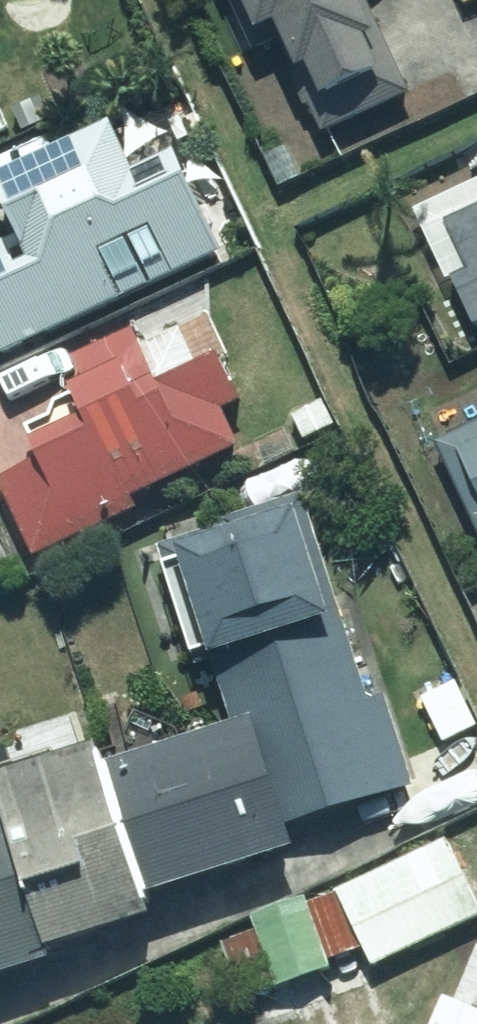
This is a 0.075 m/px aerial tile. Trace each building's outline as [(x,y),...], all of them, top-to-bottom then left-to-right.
[(249,62),(268,53),(283,86),(291,82),(309,118),(320,142),(367,119),(356,95),(372,87),(355,51),(369,45),(347,0),(219,0),(249,62)] [(94,133),(0,176),(0,239),(4,247),(0,248),(0,357),(208,261),(163,162),(117,183),(94,133)] [(459,230),(476,265),(476,221),(459,230)] [(453,281),(476,330),(476,269),(453,281)] [(10,396),(0,400),(0,497),(27,564),(129,522),(120,501),(245,450),(211,366),(227,360),(209,315),(137,344),(132,332),(64,360),(68,372),(73,383),(14,406),(10,396)] [(438,434),(476,524),(476,416),(438,434)] [(139,906),(287,853),(280,833),(404,789),(299,497),(149,551),(193,671),(206,667),(228,729),(93,777),(139,906)] [(452,679),(416,695),(437,744),(474,728),(452,679)] [(0,785),(0,987),(39,974),(35,959),(140,925),(86,757),(0,785)] [(358,957),(365,972),(476,919),(476,916),(443,843),(324,899),(307,906),(303,898),(244,926),(248,934),(216,949),(244,1010),(330,970),(328,966),(356,953),(358,957)] [(432,1009),(426,1023),(472,1023),(432,1009)]
